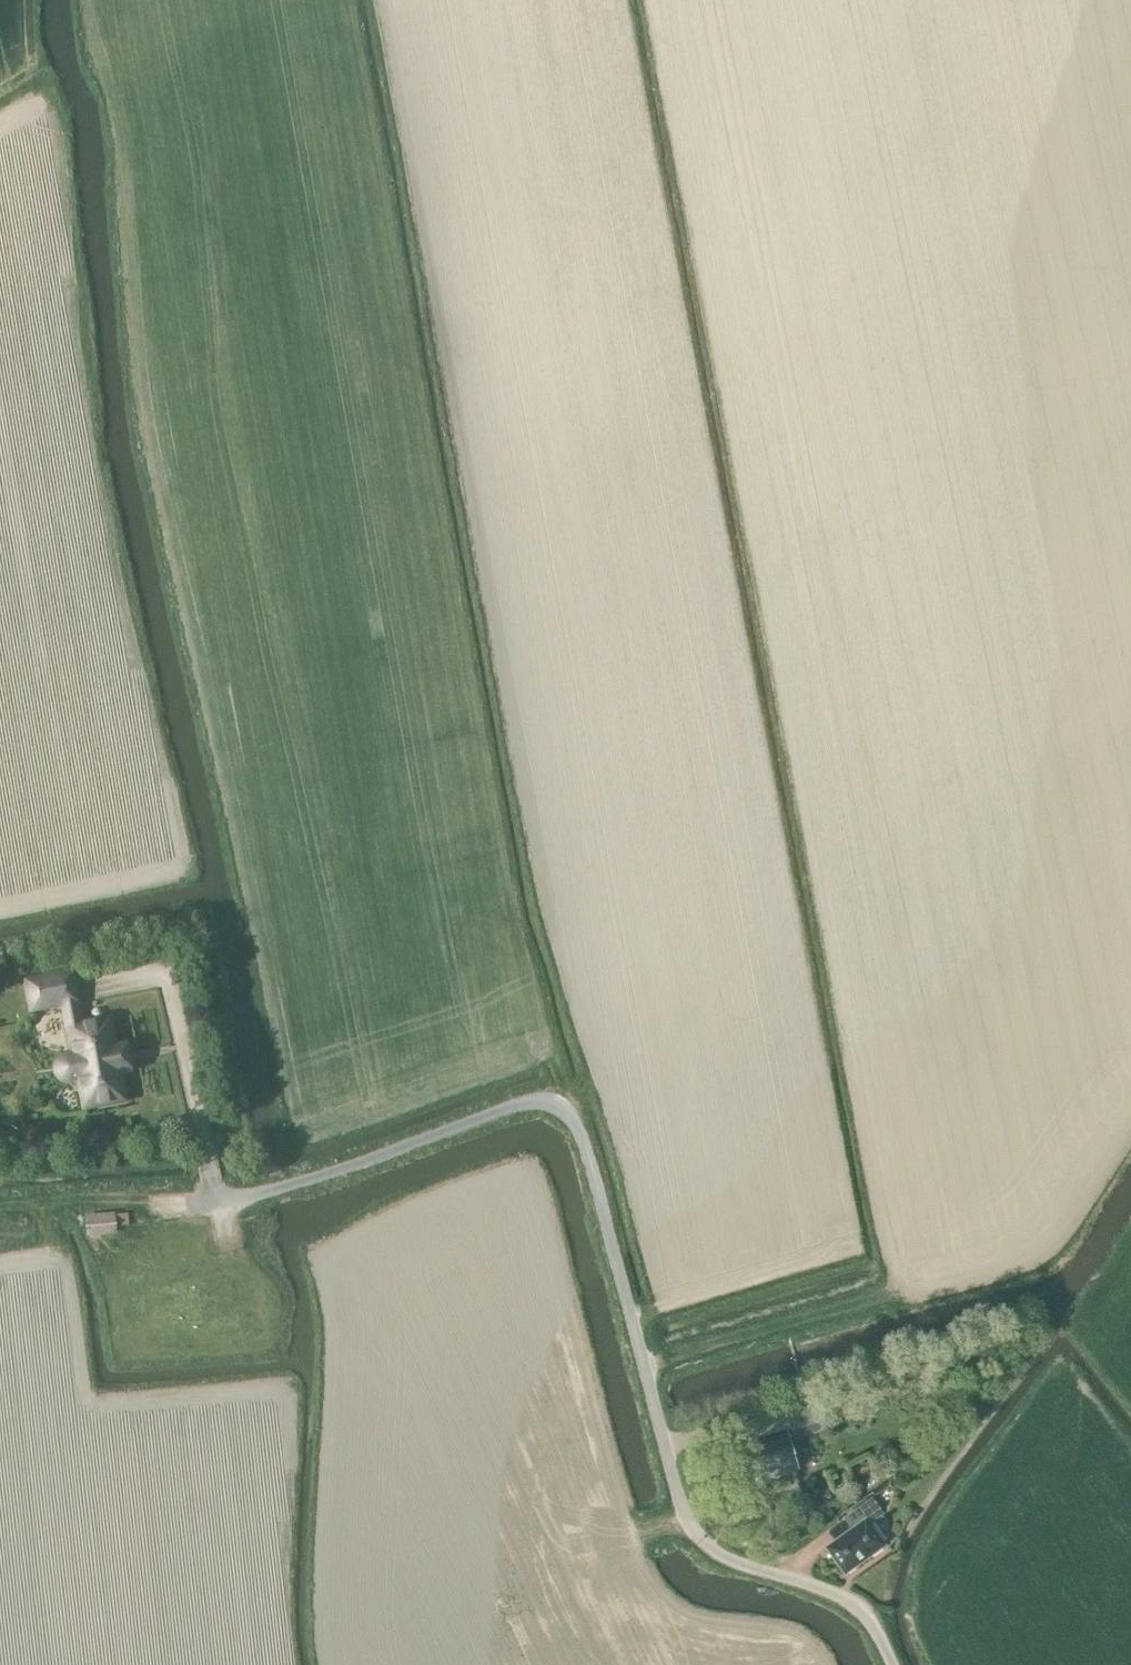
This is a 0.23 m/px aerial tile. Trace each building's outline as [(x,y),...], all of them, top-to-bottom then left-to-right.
[(79,1025),(74,1001),(76,1001),(70,972),(27,980),(32,1009),(63,1003),(68,1028),(69,1028),(74,1054),(66,1056),(64,1056),(62,1057),(61,1058),(59,1060),(58,1061),(57,1063),(57,1064),(56,1066),(56,1068),(56,1070),(56,1071),(57,1073),(58,1075),(59,1076),(60,1077),(61,1078),(63,1080),(65,1080),(67,1081),(69,1081),(71,1081),(79,1079),(84,1107),(123,1099),(118,1071),(122,1070),(118,1048),(114,1049),(109,1020),(79,1025)] [(87,1237),(116,1234),(114,1212),(85,1214),(87,1237)] [(128,1225),(127,1214),(115,1215),(116,1226),(128,1225)] [(792,1436),(824,1427),(816,1404),(785,1414),(792,1436)] [(761,1480),(797,1470),(786,1430),(754,1439),(755,1443),(731,1450),(740,1481),(760,1476),(761,1480)] [(805,1516),(818,1511),(813,1492),(800,1496),(805,1516)] [(843,1575),(883,1546),(867,1524),(881,1514),(871,1500),(844,1519),(851,1529),(825,1548),(843,1575)]
